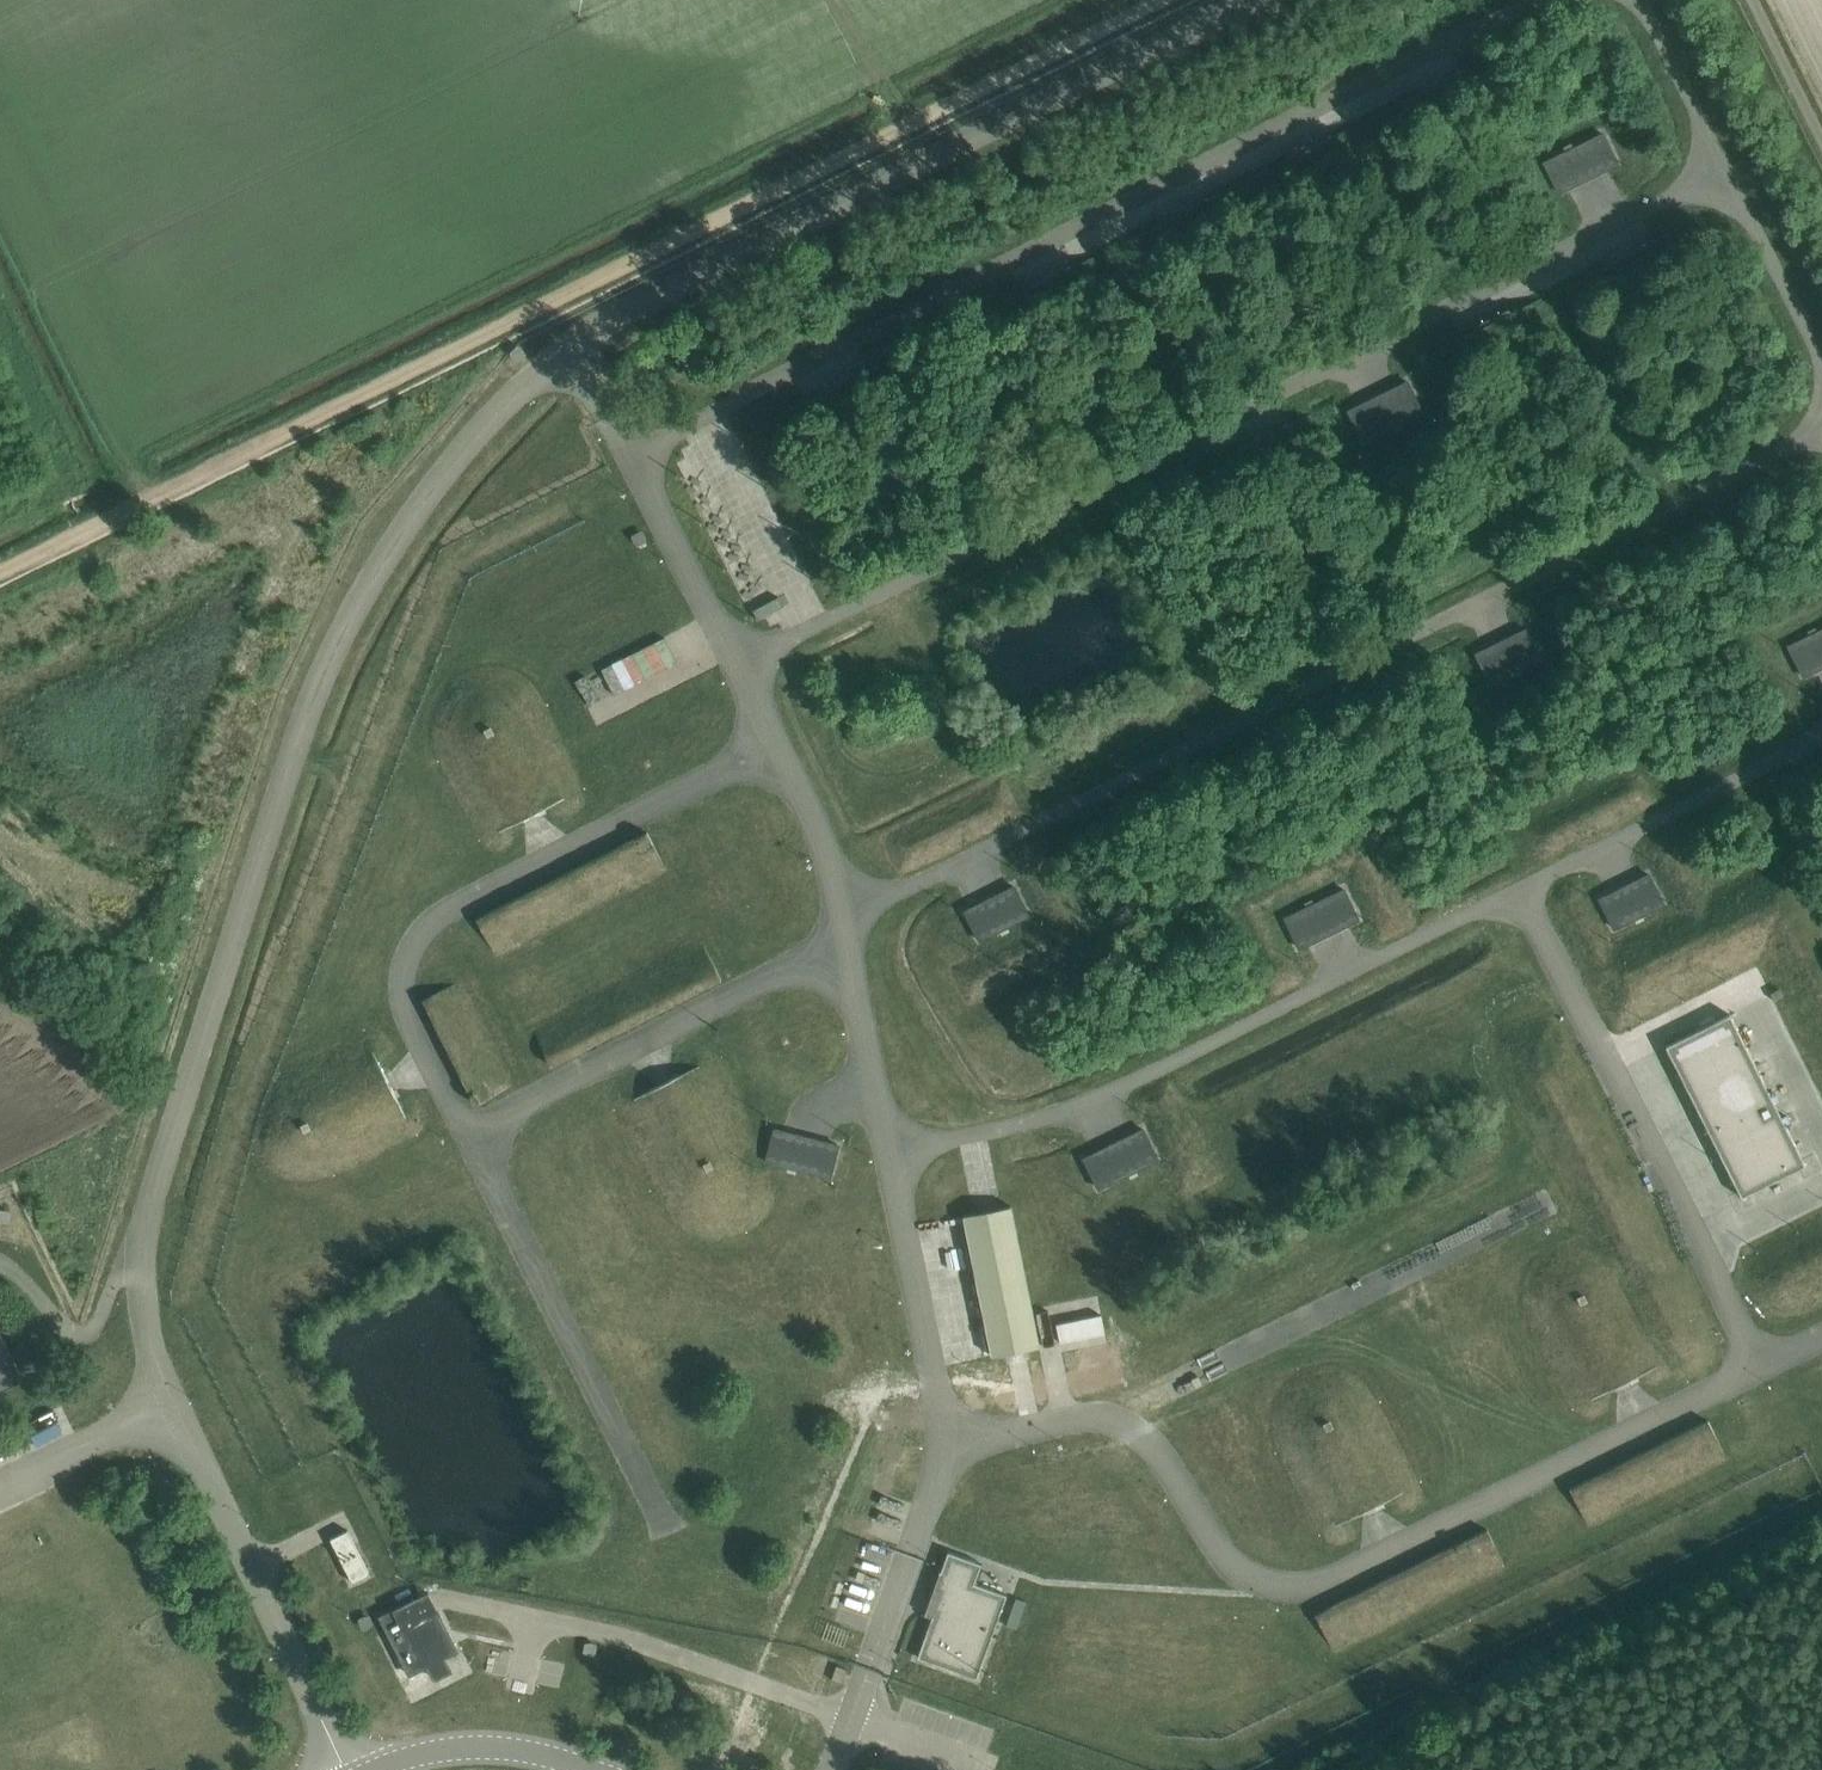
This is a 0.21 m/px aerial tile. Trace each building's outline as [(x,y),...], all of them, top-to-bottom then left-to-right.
[(1560,192),(1579,182),(1618,163),(1603,133),(1545,162),(1560,192)] [(1423,411),(1408,381),(1349,410),(1364,440),(1423,411)] [(1541,658),(1526,629),(1476,653),(1491,683),(1541,658)] [(1821,667),(1821,629),(1789,646),(1804,676),(1821,667)] [(1664,904),(1649,874),(1600,899),(1615,928),(1664,904)] [(1029,915),(1014,886),(965,911),(980,940),(1029,915)] [(1300,948),(1320,938),(1359,919),(1344,889),(1285,918),(1300,948)] [(1730,1014),(1712,1023),(1666,1046),(1742,1197),(1806,1165),(1730,1014)] [(830,1177),(838,1145),(775,1128),(767,1160),(830,1177)] [(1158,1159),(1143,1129),(1084,1158),(1099,1188),(1158,1159)] [(993,1356),(1039,1346),(1040,1346),(1011,1206),(964,1215),(993,1356)] [(1105,1333),(1101,1314),(1056,1323),(1060,1342),(1105,1333)] [(24,1379),(0,1328),(0,1390),(24,1379)] [(370,1573),(348,1530),(331,1539),(353,1582),(370,1573)] [(977,1678),(1001,1611),(1007,1594),(975,1583),(982,1563),(949,1551),(941,1571),(940,1571),(939,1572),(941,1573),(938,1606),(935,1615),(933,1614),(918,1657),(977,1678)] [(445,1657),(458,1650),(428,1592),(381,1616),(410,1674),(428,1665),(433,1677),(436,1678),(452,1670),(445,1657)] [(1016,1597),(1016,1598),(1006,1625),(1016,1629),(1026,1601),(1016,1597)]
